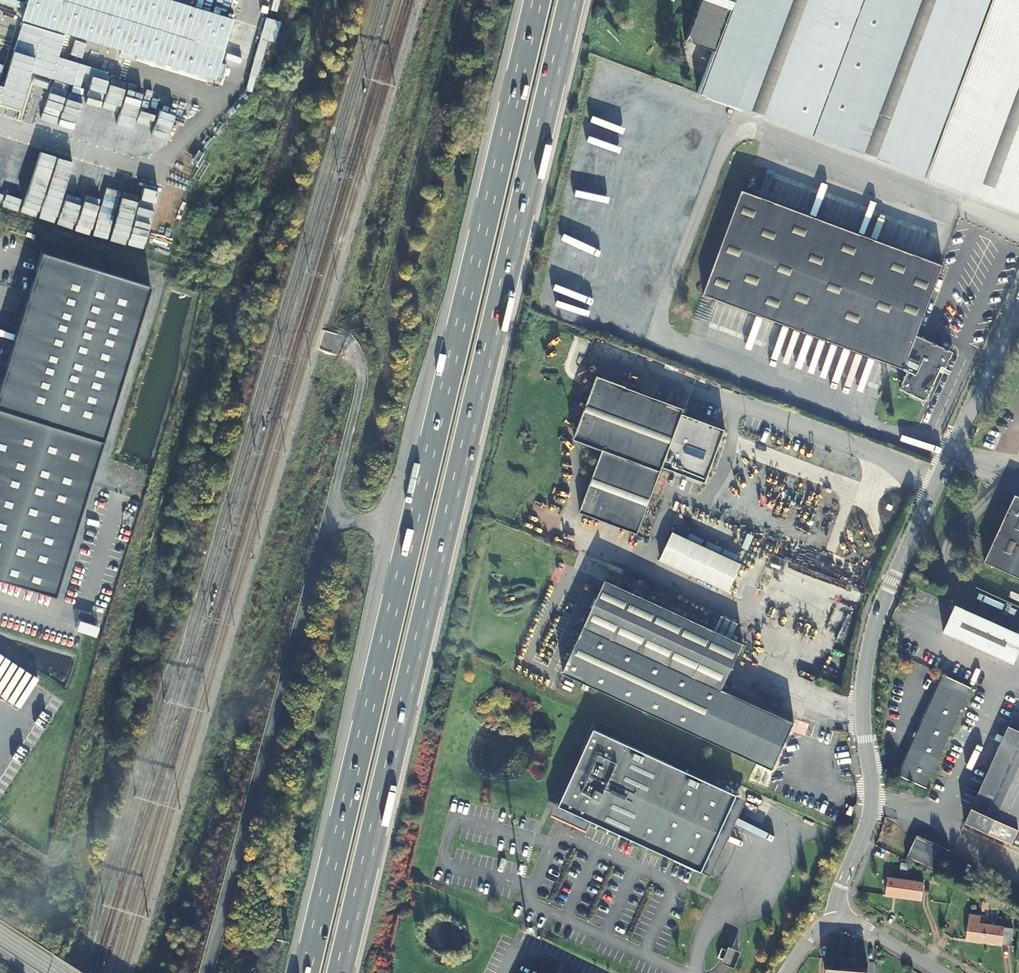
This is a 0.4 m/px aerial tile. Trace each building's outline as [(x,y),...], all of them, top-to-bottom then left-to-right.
[(14,16),(19,1),(15,0),(0,0),(0,12),(14,16)] [(214,79),(223,50),(192,41),(193,38),(224,48),(233,19),(172,0),(27,0),(21,19),(214,79)] [(695,89),(920,175),(987,0),(699,0),(684,36),(712,47),(695,89)] [(920,175),(1018,213),(1018,0),(987,0),(920,175)] [(109,101),(116,77),(49,59),(39,95),(60,101),(58,107),(74,111),(69,131),(87,136),(97,97),(109,101)] [(128,130),(136,92),(119,89),(112,127),(128,130)] [(149,135),(159,111),(141,104),(131,128),(149,135)] [(952,348),(914,332),(940,263),(741,187),(701,287),(907,369),(900,387),(928,397),(941,364),(945,365),(952,348)] [(77,196),(62,194),(60,218),(74,219),(77,196)] [(53,597),(148,288),(40,255),(1,383),(0,385),(0,581),(53,597)] [(635,529),(683,405),(598,372),(574,434),(602,445),(578,507),(635,529)] [(666,398),(680,403),(682,397),(668,392),(666,398)] [(1009,493),(978,559),(1018,578),(1018,498),(1009,493)] [(672,528),(660,557),(730,585),(742,557),(672,528)] [(717,689),(739,641),(727,636),(711,629),(601,578),(560,672),(767,769),(790,721),(717,689)] [(1007,662),(1018,636),(950,605),(937,630),(1007,662)] [(718,614),(711,629),(727,636),(734,621),(718,614)] [(894,774),(921,786),(966,687),(938,674),(894,774)] [(1005,725),(961,821),(1018,847),(1018,731),(1005,725)] [(572,771),(556,806),(701,873),(737,796),(594,729),(574,771),(572,771)] [(737,796),(701,873),(710,877),(746,800),(737,796)] [(916,836),(907,857),(939,871),(949,850),(916,836)] [(884,896),(901,898),(903,880),(887,878),(884,896)] [(903,880),(901,898),(921,901),(923,883),(903,880)] [(984,943),(986,925),(968,923),(965,940),(984,943)] [(986,925),(984,943),(1001,945),(1004,928),(986,925)] [(722,948),(718,958),(725,960),(729,951),(722,948)] [(725,960),(723,963),(735,968),(741,952),(730,948),(729,951),(725,960)] [(847,960),(827,958),(825,972),(846,972),(847,960)] [(846,972),(866,972),(867,962),(847,960),(846,972)]
